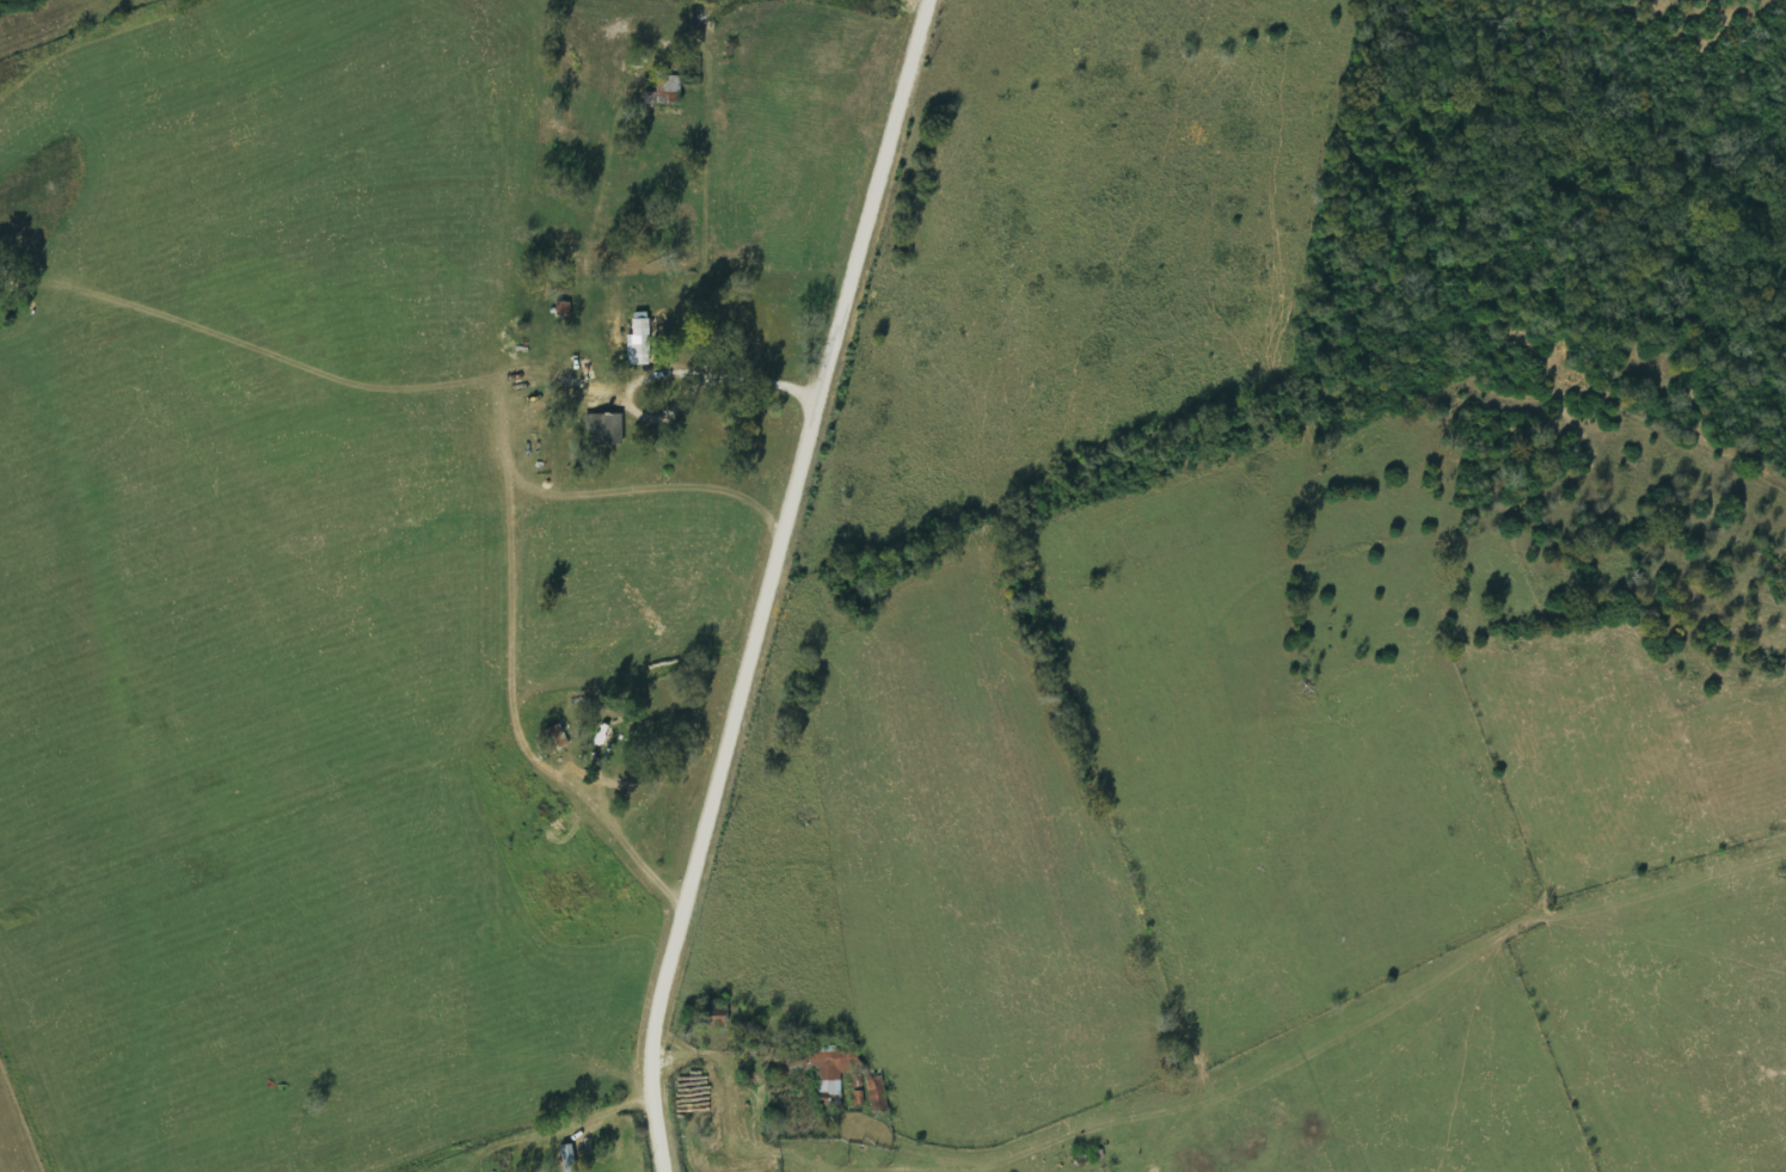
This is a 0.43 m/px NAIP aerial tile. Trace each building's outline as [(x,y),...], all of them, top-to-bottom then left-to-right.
[(657,93),(642,93),(642,104),(678,105),(678,76),(657,75),(657,93)] [(648,365),(646,319),(630,320),(630,335),(625,335),(626,366),(648,365)] [(584,415),(585,446),(620,445),(620,415),(584,415)] [(575,1144),(562,1146),(567,1171),(581,1171),(575,1144)]
